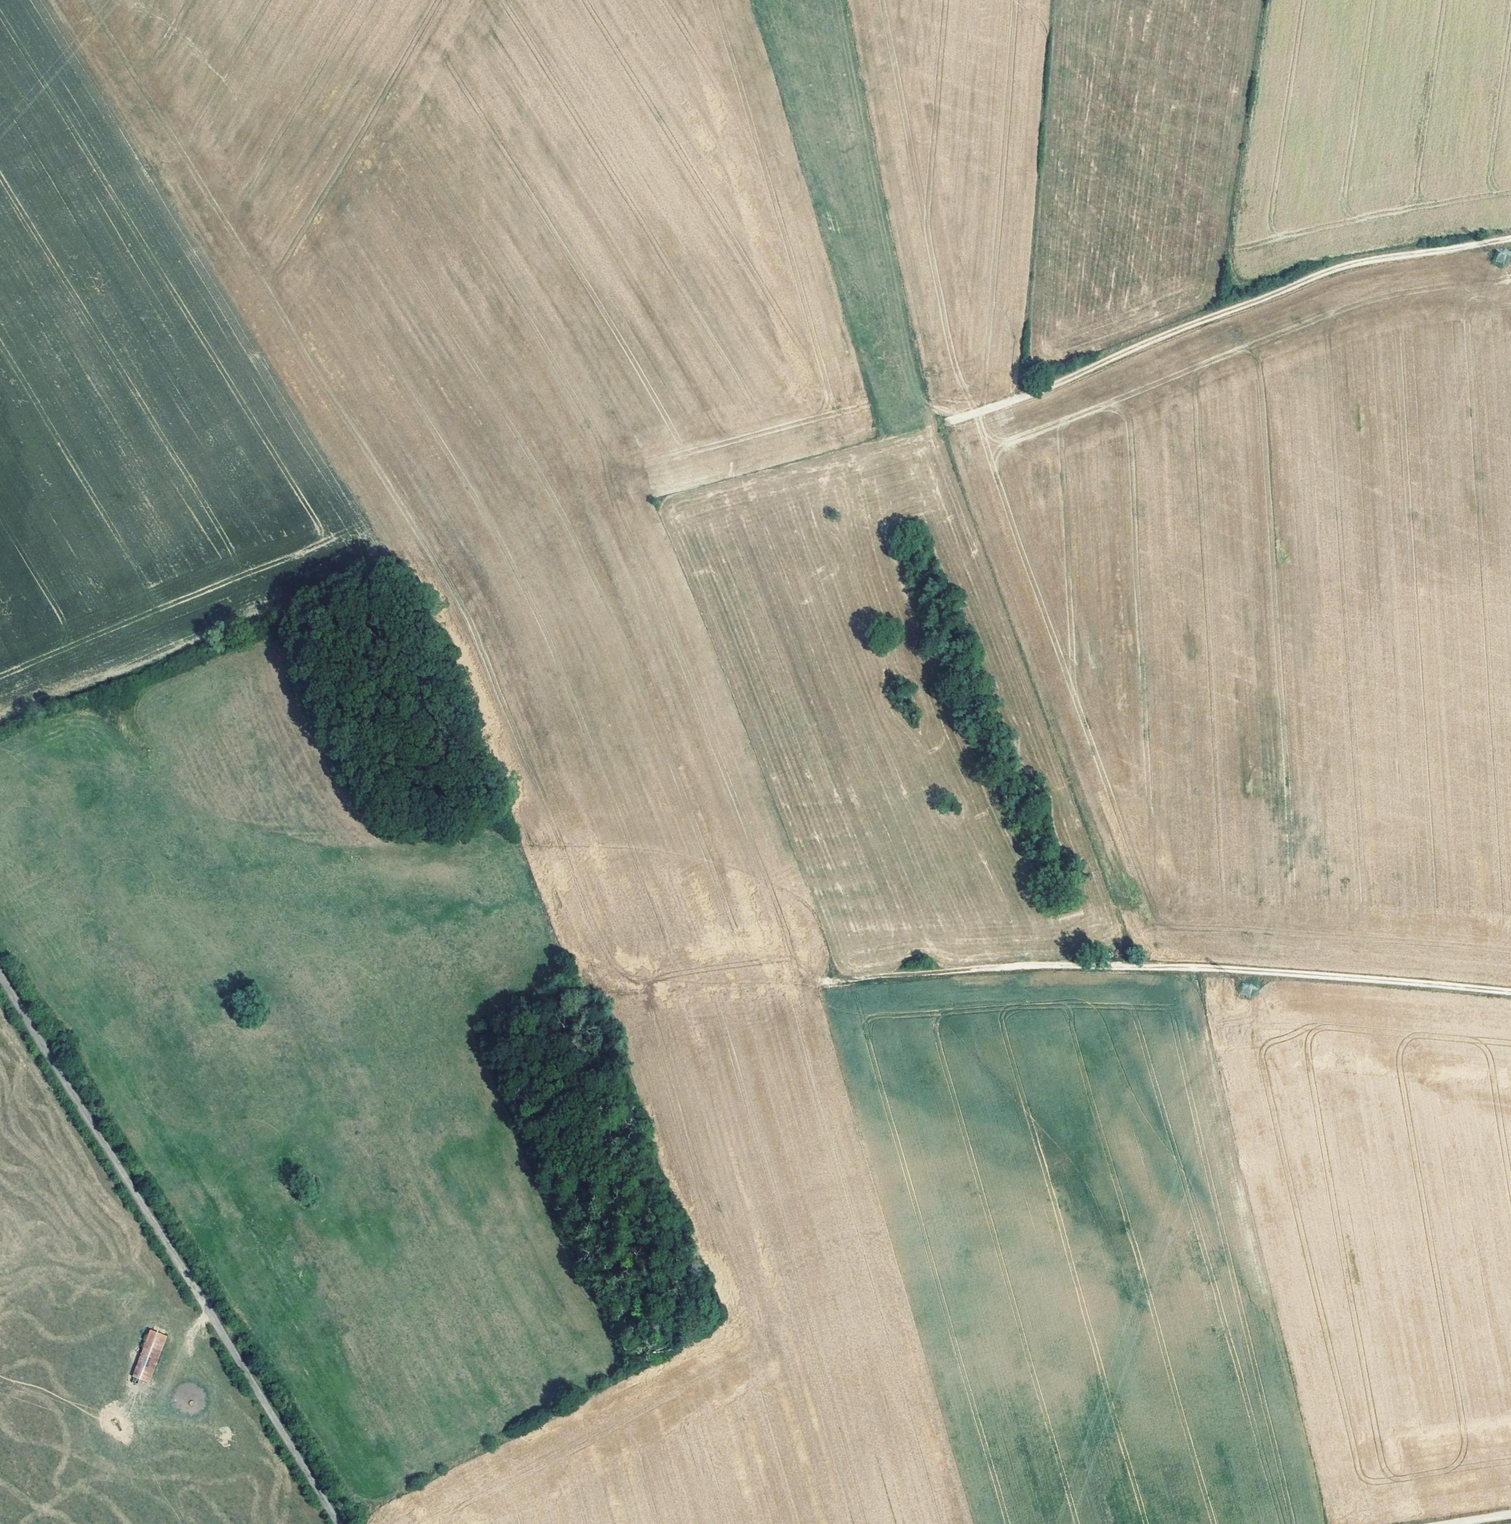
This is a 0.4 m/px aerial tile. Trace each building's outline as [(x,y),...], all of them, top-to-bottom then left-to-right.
[(154,1370),(167,1336),(149,1329),(131,1378),(138,1381),(144,1366),(154,1370)]
